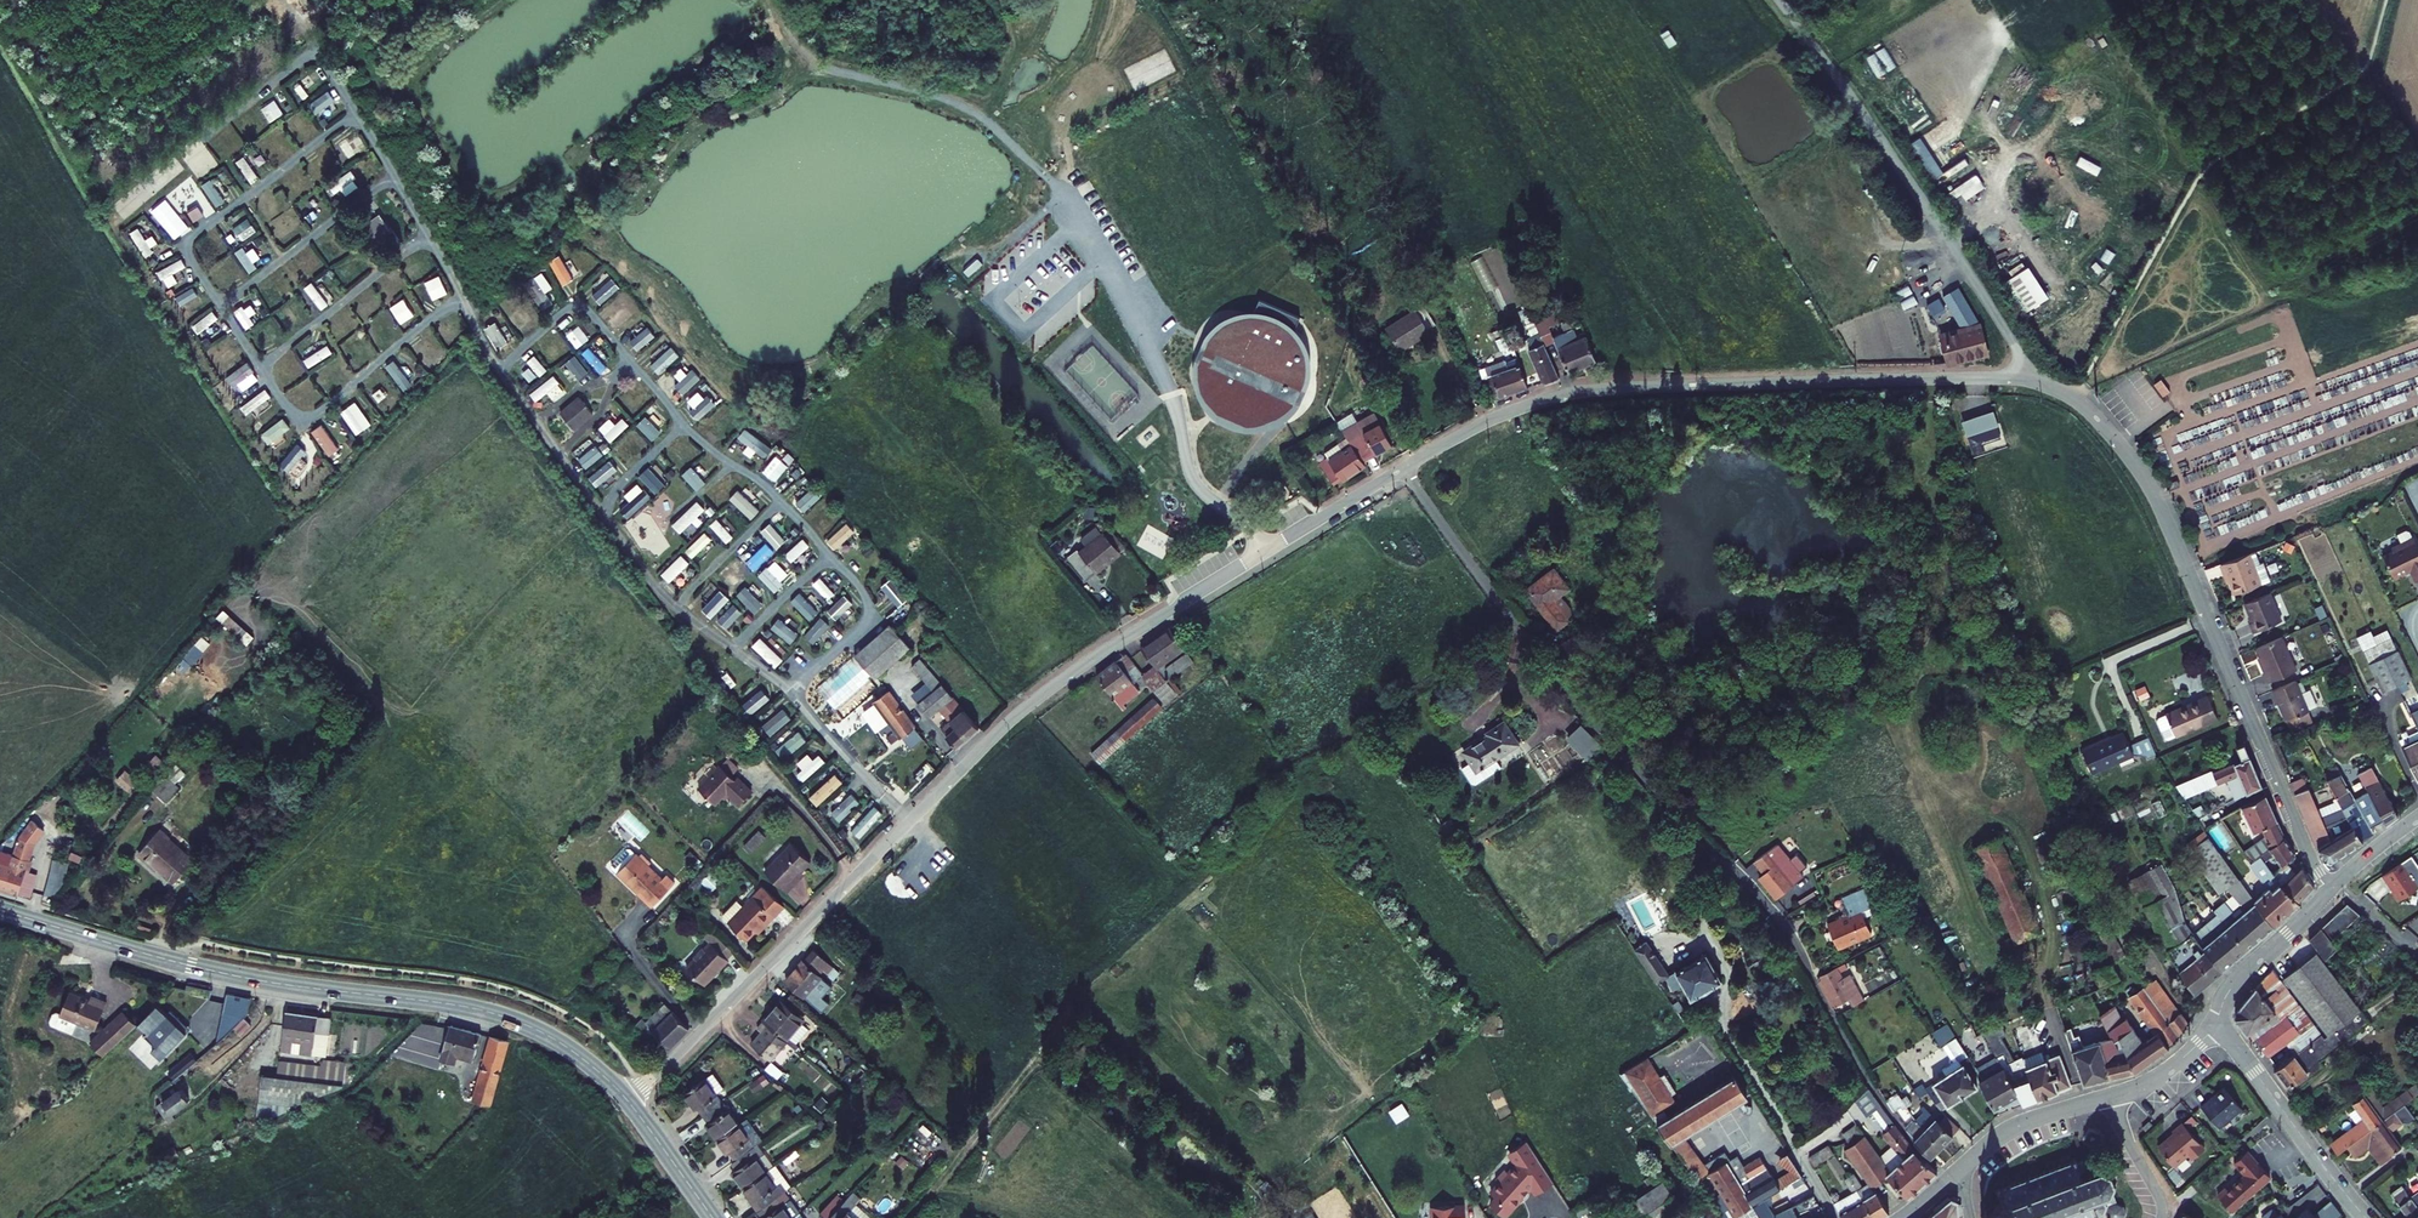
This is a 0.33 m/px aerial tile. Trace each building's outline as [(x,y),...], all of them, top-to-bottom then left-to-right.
[(299,104),(304,101),(297,91),(292,95),(299,104)] [(313,102),(317,107),(329,98),(325,93),(313,102)] [(260,108),(269,122),(275,118),(267,104),(260,108)] [(245,113),(263,134),(271,127),(252,106),(245,113)] [(248,144),(256,138),(240,117),(232,124),(248,144)] [(1905,146),(1929,181),(1943,172),(1919,136),(1905,146)] [(346,139),(339,143),(348,159),(356,154),(346,139)] [(249,182),(257,176),(244,156),(235,162),(249,182)] [(351,170),(329,186),(334,193),(357,177),(351,170)] [(1963,200),(1984,188),(1976,174),(1955,186),(1963,200)] [(202,185),(216,206),(224,201),(210,179),(202,185)] [(268,222),(276,216),(261,194),(253,200),(268,222)] [(193,223),(202,218),(188,195),(180,200),(193,223)] [(269,226),(274,234),(298,217),(293,210),(269,226)] [(380,213),(358,226),(371,246),(392,232),(380,213)] [(232,228),(236,235),(252,225),(247,218),(232,228)] [(145,257),(153,252),(138,228),(129,233),(145,257)] [(149,231),(143,235),(153,250),(158,247),(149,231)] [(234,252),(249,273),(257,267),(243,246),(234,252)] [(1483,254),(1491,274),(1503,269),(1508,280),(1492,287),(1499,305),(1519,297),(1499,248),(1483,254)] [(961,268),(968,276),(984,262),(977,254),(961,268)] [(1469,263),(1484,293),(1497,286),(1482,256),(1469,263)] [(181,259),(157,272),(161,280),(186,267),(181,259)] [(2034,293),(2017,267),(1991,283),(2007,309),(2034,293)] [(439,274),(415,290),(420,298),(445,282),(439,274)] [(620,287),(613,279),(594,298),(601,305),(620,287)] [(311,282),(304,287),(321,310),(328,304),(311,282)] [(551,305),(535,282),(526,288),(542,311),(551,305)] [(1914,300),(1917,305),(1922,314),(1943,302),(1959,327),(1930,334),(1936,359),(1977,350),(1972,328),(1945,286),(1934,293),(1931,288),(1914,300)] [(193,287),(176,296),(181,304),(197,295),(193,287)] [(268,291),(261,294),(269,307),(275,304),(268,291)] [(395,299),(386,306),(404,330),(412,323),(395,299)] [(1208,398),(1217,408),(1227,416),(1240,421),(1253,423),(1266,421),(1279,417),(1290,409),(1298,399),(1305,388),(1308,375),(1308,361),(1305,350),(1300,339),(1294,333),(1301,317),(1260,299),(1253,314),(1249,314),(1235,317),(1223,324),(1212,333),(1205,345),(1200,358),(1199,371),(1202,385),(1208,398)] [(1433,325),(1419,305),(1380,327),(1394,351),(1426,333),(1423,330),(1433,325)] [(254,324),(242,306),(233,311),(246,331),(254,324)] [(514,306),(505,312),(516,329),(525,323),(514,306)] [(631,314),(626,308),(611,322),(616,328),(631,314)] [(1553,316),(1557,323),(1572,315),(1568,309),(1553,316)] [(213,310),(192,326),(198,334),(218,318),(213,310)] [(1503,325),(1512,348),(1524,343),(1515,320),(1503,325)] [(659,334),(652,325),(630,346),(636,353),(659,334)] [(498,340),(490,326),(484,329),(492,343),(498,340)] [(1591,354),(1578,329),(1553,343),(1564,366),(1591,354)] [(229,336),(206,353),(211,362),(235,345),(229,336)] [(420,342),(412,348),(428,370),(436,364),(420,342)] [(348,343),(340,349),(356,371),(364,365),(348,343)] [(542,353),(552,364),(562,356),(553,344),(542,353)] [(1555,370),(1542,344),(1527,351),(1540,377),(1555,370)] [(303,360),(308,368),(333,354),(327,345),(303,360)] [(679,356),(670,346),(651,365),(660,374),(679,356)] [(589,347),(582,353),(600,374),(608,368),(589,347)] [(547,370),(535,354),(527,361),(539,376),(547,370)] [(1484,375),(1479,377),(1489,397),(1525,381),(1514,354),(1504,359),(1502,356),(1485,364),(1484,361),(1480,363),(1484,375)] [(575,355),(565,363),(579,380),(589,373),(575,355)] [(394,360),(385,367),(404,392),(413,385),(394,360)] [(248,363),(225,381),(231,388),(253,370),(248,363)] [(674,375),(679,381),(690,371),(685,365),(674,375)] [(700,379),(692,370),(674,386),(683,395),(700,379)] [(553,375),(529,394),(535,401),(559,382),(553,375)] [(2161,379),(2152,386),(2161,398),(2171,391),(2161,379)] [(270,396),(265,389),(241,407),(246,414),(270,396)] [(643,391),(625,407),(632,414),(650,398),(643,391)] [(390,392),(375,405),(381,413),(397,400),(390,392)] [(690,413),(699,422),(716,404),(707,395),(690,413)] [(578,396),(559,412),(574,430),(593,414),(578,396)] [(1951,413),(1958,430),(1964,447),(1973,444),(1969,435),(1990,427),(1986,419),(1980,402),(1951,413)] [(1357,443),(1367,459),(1396,442),(1377,411),(1367,417),(1374,429),(1367,433),(1361,420),(1348,428),(1357,443)] [(646,416),(636,425),(652,441),(661,432),(646,416)] [(629,425),(622,418),(603,435),(610,442),(629,425)] [(285,429),(279,422),(259,436),(265,444),(285,429)] [(311,431),(329,456),(339,449),(321,424),(311,431)] [(708,431),(713,442),(727,436),(722,424),(708,431)] [(769,449),(745,430),(739,437),(763,457),(769,449)] [(634,431),(613,451),(620,458),(641,438),(634,431)] [(1367,459),(1357,443),(1332,456),(1330,452),(1321,457),(1334,482),(1342,477),(1344,479),(1369,462),(1367,459)] [(297,444),(280,468),(286,473),(304,450),(297,444)] [(578,459),(585,469),(603,455),(596,445),(578,459)] [(694,445),(670,466),(677,474),(701,453),(694,445)] [(782,461),(775,456),(762,473),(768,478),(782,461)] [(589,477),(594,484),(612,469),(606,462),(589,477)] [(706,483),(691,466),(681,474),(696,491),(706,483)] [(666,486),(648,467),(639,476),(656,495),(666,486)] [(754,484),(736,503),(743,510),(761,490),(754,484)] [(796,503),(804,512),(821,498),(813,488),(796,503)] [(627,501),(637,509),(643,501),(634,493),(627,501)] [(705,509),(697,501),(672,525),(680,533),(705,509)] [(716,519),(709,526),(726,544),(733,537),(716,519)] [(785,544),(767,524),(760,531),(777,551),(785,544)] [(846,524),(827,541),(835,549),(854,532),(846,524)] [(1119,540),(1110,529),(1105,532),(1103,529),(1078,548),(1076,544),(1068,551),(1085,576),(1119,549),(1116,543),(1119,540)] [(711,539),(704,532),(685,551),(692,558),(711,539)] [(2417,578),(2417,556),(2409,537),(2386,548),(2388,552),(2378,557),(2390,581),(2392,580),(2394,580),(2402,576),(2402,574),(2406,572),(2411,581),(2417,578)] [(784,554),(791,562),(809,546),(802,538),(784,554)] [(774,551),(766,543),(747,562),(755,570),(774,551)] [(2251,547),(2245,549),(2250,564),(2256,562),(2251,547)] [(2245,549),(2217,559),(2220,568),(2222,567),(2230,590),(2265,578),(2259,561),(2256,562),(2250,564),(2245,549)] [(689,563),(681,555),(661,574),(669,582),(689,563)] [(732,560),(725,567),(739,582),(746,575),(732,560)] [(1557,562),(1529,585),(1557,623),(1570,613),(1556,596),(1571,582),(1557,562)] [(771,588),(783,578),(773,567),(761,577),(771,588)] [(727,569),(722,573),(732,585),(737,581),(727,569)] [(820,578),(813,585),(827,600),(835,593),(820,578)] [(764,605),(745,586),(736,596),(755,614),(764,605)] [(729,598),(720,590),(702,609),(711,618),(729,598)] [(2278,619),(2266,590),(2240,601),(2249,622),(2246,623),(2248,630),(2278,619)] [(905,592),(880,612),(887,621),(912,601),(905,592)] [(818,611),(799,593),(791,602),(809,620),(818,611)] [(853,604),(844,595),(827,611),(836,620),(853,604)] [(741,612),(733,604),(718,620),(727,628),(741,612)] [(2379,688),(2406,674),(2376,617),(2363,623),(2360,616),(2346,622),(2379,688)] [(799,635),(779,618),(771,628),(791,644),(799,635)] [(829,626),(820,618),(804,636),(813,644),(829,626)] [(1140,642),(1155,663),(1145,673),(1167,700),(1182,687),(1172,674),(1192,657),(1188,652),(1195,647),(1172,619),(1166,624),(1140,642)] [(911,647),(891,624),(853,657),(873,680),(911,647)] [(2281,634),(2257,643),(2267,666),(2264,667),(2268,677),(2294,667),(2281,634)] [(782,659),(760,637),(752,646),(774,667),(782,659)] [(983,720),(946,678),(923,651),(916,657),(931,675),(926,679),(933,688),(923,696),(933,709),(943,700),(952,712),(943,720),(961,739),(983,720)] [(1145,673),(1129,652),(1119,660),(1119,659),(1097,675),(1122,706),(1123,705),(1127,710),(1130,707),(1126,703),(1142,691),(1135,681),(1145,673)] [(873,680),(853,657),(815,690),(827,703),(835,713),(873,680)] [(2272,686),(2286,717),(2290,728),(2298,725),(2314,718),(2309,708),(2309,706),(2317,703),(2310,686),(2302,689),(2296,676),(2272,686)] [(904,727),(906,730),(912,738),(926,729),(919,721),(888,684),(876,694),(898,720),(887,730),(892,737),(904,727)] [(1088,743),(1096,754),(1162,704),(1154,692),(1088,743)] [(2417,735),(2417,713),(2407,693),(2399,697),(2417,735)] [(2219,720),(2210,698),(2166,716),(2175,737),(2219,720)] [(782,709),(762,726),(771,736),(791,719),(782,709)] [(1501,754),(1527,736),(1514,717),(1512,714),(1494,726),(1496,730),(1471,746),(1484,765),(1486,764),(1491,772),(1506,762),(1501,754)] [(872,734),(865,724),(848,737),(855,747),(872,734)] [(1589,726),(1575,735),(1586,747),(1601,737),(1589,726)] [(806,740),(801,733),(783,749),(789,755),(806,740)] [(2151,736),(2127,747),(2121,734),(2078,752),(2088,774),(2131,757),(2131,756),(2149,755),(2150,758),(2159,754),(2151,736)] [(2417,774),(2417,735),(2399,743),(2415,775),(2417,774)] [(2247,745),(2240,748),(2243,754),(2250,751),(2247,745)] [(826,761),(819,754),(797,774),(804,781),(826,761)] [(2185,798),(2231,777),(2238,794),(2263,781),(2251,754),(2216,770),(2214,767),(2176,784),(2185,798)] [(2395,814),(2369,764),(2355,771),(2364,789),(2352,796),(2336,761),(2321,767),(2327,777),(2336,798),(2347,822),(2358,837),(2370,830),(2366,824),(2378,818),(2381,823),(2395,814)] [(743,786),(739,782),(746,776),(735,764),(728,771),(704,796),(721,813),(733,799),(748,813),(761,798),(747,783),(743,786)] [(115,781),(126,791),(136,780),(125,770),(115,781)] [(843,783),(835,774),(809,798),(817,807),(843,783)] [(2309,780),(2295,786),(2311,835),(2321,855),(2328,857),(2358,837),(2347,822),(2336,798),(2319,804),(2309,780)] [(140,800),(154,813),(168,798),(154,784),(140,800)] [(2263,827),(2272,846),(2286,836),(2267,790),(2222,819),(2245,850),(2253,861),(2261,855),(2267,850),(2258,842),(2250,846),(2232,822),(2244,814),(2255,831),(2263,827)] [(831,814),(839,822),(860,802),(851,794),(831,814)] [(874,806),(851,831),(860,839),(883,814),(874,806)] [(1995,826),(1969,836),(2008,939),(2033,929),(1995,826)] [(2231,862),(2208,829),(2188,843),(2220,886),(2238,872),(2231,862)] [(749,853),(766,838),(759,830),(742,845),(749,853)] [(2272,846),(2267,850),(2261,855),(2272,871),(2284,862),(2294,854),(2286,836),(2272,846)] [(764,840),(750,853),(758,861),(772,848),(764,840)] [(128,865),(159,893),(178,870),(148,843),(128,865)] [(25,895),(37,867),(25,863),(27,859),(9,853),(11,849),(6,847),(0,853),(0,887),(25,895)] [(815,868),(799,852),(773,879),(791,897),(806,883),(803,880),(815,868)] [(617,870),(617,874),(655,913),(679,890),(671,881),(667,886),(636,855),(632,855),(617,870)] [(2268,883),(2253,895),(2255,898),(2272,925),(2297,901),(2276,877),(2272,871),(2261,855),(2253,861),(2268,883)] [(53,859),(44,893),(58,897),(67,862),(53,859)] [(1758,874),(1773,893),(1790,881),(1775,861),(1758,874)] [(2311,886),(2301,867),(2289,877),(2283,870),(2285,868),(2283,866),(2286,864),(2284,862),(2272,871),(2276,877),(2297,901),(2311,886)] [(2417,887),(2401,862),(2381,875),(2398,900),(2417,887)] [(2161,869),(2158,864),(2130,881),(2133,887),(2164,938),(2159,942),(2192,993),(2220,971),(2199,945),(2185,926),(2183,927),(2174,894),(2161,869)] [(713,890),(719,878),(707,872),(701,884),(713,890)] [(2191,904),(2182,883),(2174,887),(2183,907),(2191,904)] [(1633,915),(1649,937),(1678,916),(1662,893),(1633,915)] [(780,925),(789,915),(768,894),(749,912),(744,906),(727,920),(752,947),(777,923),(780,925)] [(1807,903),(1816,929),(1817,932),(1840,923),(1851,951),(1865,944),(1852,911),(1839,916),(1833,902),(1830,894),(1822,897),(1807,903)] [(2224,925),(2244,950),(2272,925),(2255,898),(2231,919),(2220,904),(2211,910),(2224,925)] [(2346,904),(2307,938),(2325,960),(2338,949),(2331,939),(2357,915),(2346,904)] [(2102,961),(2117,954),(2135,945),(2122,918),(2126,916),(2122,909),(2105,917),(2086,927),(2102,961)] [(2203,912),(2197,917),(2233,960),(2244,950),(2224,925),(2218,930),(2203,912)] [(2233,960),(2197,917),(2191,922),(2205,940),(2199,945),(2220,971),(2220,972),(2233,960)] [(704,990),(738,957),(712,931),(705,938),(711,945),(706,950),(705,949),(694,960),(697,962),(688,971),(704,990)] [(1649,937),(1634,948),(1658,981),(1666,976),(1673,990),(1687,983),(1695,996),(1725,978),(1710,948),(1671,972),(1649,937)] [(806,954),(788,972),(828,1012),(835,1005),(820,990),(817,986),(827,976),(817,966),(823,960),(826,963),(828,965),(834,960),(832,957),(818,944),(807,955),(806,954)] [(2280,978),(2329,1035),(2333,1031),(2361,1009),(2313,951),(2280,978)] [(1836,959),(1821,968),(1815,971),(1830,1000),(1845,991),(1850,1000),(1862,994),(1857,984),(1851,987),(1836,959)] [(2094,995),(2090,985),(2110,976),(2102,961),(2044,988),(2052,1003),(2080,990),(2086,1000),(2094,995)] [(2234,1020),(2250,1042),(2254,1039),(2266,1053),(2300,1026),(2272,988),(2279,981),(2270,968),(2235,1011),(2234,1020)] [(2156,971),(2137,986),(2175,1038),(2191,1020),(2156,971)] [(1883,974),(1875,981),(1881,988),(1896,976),(1893,972),(1886,977),(1883,974)] [(2175,1038),(2137,986),(2123,997),(2147,1030),(2133,1040),(2118,1018),(2114,1020),(2107,1004),(2093,1012),(2095,1015),(2101,1026),(2105,1034),(2110,1042),(2113,1040),(2115,1046),(2127,1071),(2175,1038)] [(764,1011),(785,1030),(804,1010),(784,991),(764,1011)] [(235,1001),(182,992),(178,1005),(180,1006),(176,1021),(187,1024),(188,1018),(194,1019),(196,1010),(217,1015),(212,1030),(216,1034),(224,1042),(235,1031),(229,1023),(235,1001)] [(84,1033),(93,1005),(77,1000),(75,1004),(56,998),(48,1021),(45,1020),(42,1021),(39,1029),(41,1032),(61,1039),(65,1027),(84,1033)] [(645,1040),(660,1056),(690,1027),(664,1000),(627,1036),(638,1047),(645,1040)] [(148,1009),(129,1026),(145,1045),(140,1050),(149,1061),(174,1039),(148,1009)] [(2361,1009),(2333,1031),(2329,1035),(2325,1038),(2334,1050),(2342,1043),(2370,1021),(2361,1009)] [(785,1030),(764,1011),(758,1017),(762,1022),(751,1033),(770,1051),(787,1032),(785,1030)] [(316,1018),(269,1012),(264,1050),(310,1056),(316,1018)] [(95,1056),(116,1037),(129,1026),(117,1013),(82,1043),(95,1056)] [(2101,1026),(2095,1015),(2088,1019),(2095,1030),(2101,1026)] [(1982,1060),(1986,1057),(2008,1094),(2014,1104),(2029,1098),(2016,1068),(2010,1056),(2004,1059),(1991,1038),(1997,1036),(1993,1027),(1973,1035),(1968,1037),(1982,1060)] [(438,1030),(429,1078),(435,1079),(440,1057),(459,1061),(464,1035),(438,1030)] [(1924,1033),(1923,1031),(1895,1047),(1898,1053),(1927,1037),(1924,1033)] [(2057,1037),(2074,1083),(2097,1078),(2095,1057),(2115,1046),(2113,1040),(2110,1042),(2105,1034),(2076,1043),(2073,1032),(2057,1037)] [(2328,1055),(2334,1050),(2325,1038),(2321,1033),(2272,1071),(2289,1093),(2331,1059),(2328,1055)] [(181,1046),(196,1051),(209,1040),(185,1034),(181,1046)] [(1917,1082),(1923,1093),(1922,1094),(1927,1102),(1932,1107),(1939,1102),(1966,1086),(1952,1063),(1946,1066),(1944,1062),(1957,1054),(1945,1036),(1933,1044),(1942,1058),(1927,1067),(1931,1073),(1917,1082)] [(463,1103),(480,1106),(494,1042),(476,1038),(463,1103)] [(2127,1071),(2115,1046),(2095,1057),(2097,1078),(2126,1072),(2127,1071)] [(1747,1203),(1739,1190),(1764,1176),(1788,1163),(1783,1153),(1778,1144),(1764,1152),(1776,1159),(1759,1168),(1750,1154),(1737,1162),(1731,1152),(1721,1158),(1724,1156),(1719,1148),(1697,1162),(1678,1133),(1737,1100),(1722,1077),(1664,1111),(1660,1103),(1672,1096),(1668,1089),(1672,1086),(1661,1067),(1656,1070),(1646,1052),(1614,1071),(1649,1120),(1719,1217),(1735,1209),(1747,1203)] [(2046,1057),(2016,1068),(2029,1098),(2057,1087),(2060,1087),(2049,1056),(2046,1057)] [(1968,1079),(1984,1108),(2008,1094),(1986,1057),(1982,1060),(1967,1069),(1971,1077),(1968,1079)] [(170,1058),(151,1075),(158,1083),(178,1067),(170,1058)] [(329,1087),(330,1080),(339,1082),(343,1064),(333,1062),(310,1059),(309,1069),(264,1063),(261,1080),(249,1079),(245,1108),(281,1109),(329,1087)] [(1722,1077),(1731,1072),(1726,1064),(1718,1069),(1721,1075),(1722,1077)] [(694,1097),(699,1104),(718,1091),(702,1069),(680,1083),(691,1100),(694,1097)] [(1718,1069),(1706,1076),(1709,1081),(1721,1075),(1718,1069)] [(1867,1080),(1865,1083),(1853,1095),(1861,1110),(1879,1100),(1867,1080)] [(1891,1089),(1901,1106),(1912,1099),(1903,1082),(1891,1089)] [(158,1083),(143,1096),(150,1106),(158,1116),(175,1101),(158,1083)] [(1891,1089),(1881,1094),(1888,1108),(1894,1105),(1896,1109),(1901,1106),(1891,1089)] [(712,1129),(735,1113),(719,1090),(718,1091),(699,1104),(705,1112),(701,1115),(712,1129)] [(2201,1112),(2218,1133),(2241,1114),(2223,1092),(2213,1100),(2214,1101),(2201,1112)] [(2337,1156),(2348,1147),(2384,1118),(2364,1092),(2350,1103),(2366,1122),(2362,1126),(2360,1124),(2330,1147),(2337,1156)] [(1402,1103),(1388,1110),(1395,1123),(1409,1115),(1402,1103)] [(1932,1142),(1942,1133),(1948,1126),(1935,1111),(1927,1117),(1915,1104),(1905,1114),(1910,1120),(1932,1142)] [(743,1140),(758,1129),(744,1107),(735,1113),(712,1129),(721,1143),(725,1141),(731,1149),(743,1140)] [(2384,1118),(2348,1147),(2357,1158),(2369,1148),(2383,1165),(2392,1157),(2390,1155),(2404,1144),(2392,1129),(2404,1119),(2395,1109),(2386,1117),(2384,1118)] [(1905,1114),(1896,1123),(1904,1137),(1921,1153),(1932,1142),(1910,1120),(1905,1114)] [(158,1127),(163,1122),(158,1116),(152,1121),(158,1127)] [(1897,1153),(1883,1167),(1880,1171),(1901,1194),(1927,1168),(1920,1161),(1904,1145),(1888,1117),(1877,1127),(1897,1153)] [(1844,1126),(1850,1137),(1840,1142),(1865,1179),(1856,1184),(1850,1172),(1843,1175),(1868,1217),(1872,1215),(1883,1208),(1868,1183),(1880,1171),(1883,1167),(1861,1130),(1854,1120),(1844,1126)] [(2204,1154),(2182,1128),(2172,1137),(2173,1139),(2168,1143),(2158,1152),(2166,1161),(2165,1162),(2173,1172),(2187,1160),(2191,1164),(2204,1154)] [(1818,1132),(1800,1143),(1803,1148),(1805,1152),(1824,1143),(1818,1132)] [(740,1178),(760,1163),(743,1140),(731,1149),(727,1152),(732,1160),(729,1163),(740,1178)] [(1828,1145),(1808,1157),(1814,1166),(1833,1154),(1828,1145)] [(2245,1153),(2232,1164),(2243,1177),(2226,1192),(2224,1189),(2214,1196),(2229,1214),(2268,1181),(2245,1153)] [(740,1178),(756,1199),(778,1183),(788,1176),(772,1154),(760,1163),(740,1178)] [(1973,1211),(1975,1215),(1971,1217),(2086,1217),(2087,1217),(2116,1217),(2119,1214),(2115,1205),(2111,1204),(2107,1194),(2104,1193),(2105,1188),(2108,1189),(2109,1185),(2106,1184),(2104,1179),(2107,1178),(2104,1175),(2102,1176),(2099,1175),(2100,1172),(2097,1171),(2096,1173),(2089,1175),(2088,1172),(2090,1171),(2090,1168),(2085,1168),(2089,1165),(2085,1162),(2082,1164),(2078,1162),(2080,1159),(2076,1157),(2075,1161),(2069,1161),(2067,1156),(2063,1157),(2064,1161),(2057,1164),(2057,1161),(2052,1163),(2053,1165),(2042,1170),(2040,1167),(2037,1168),(2038,1172),(2026,1176),(2025,1173),(2020,1175),(2022,1178),(2010,1182),(2009,1179),(2005,1181),(2006,1184),(1996,1188),(1994,1185),(1988,1187),(1990,1190),(1987,1191),(1989,1195),(1991,1194),(1994,1203),(1984,1207),(1986,1211),(1983,1212),(1979,1214),(1977,1210),(1973,1211)] [(1843,1175),(1837,1179),(1844,1190),(1828,1199),(1838,1217),(1867,1217),(1868,1217),(1843,1175)] [(1747,1203),(1756,1217),(1771,1217),(1765,1209),(1769,1207),(1761,1195),(1772,1189),(1764,1176),(1739,1190),(1747,1203)] [(1657,1179),(1622,1204),(1632,1217),(1656,1217),(1675,1204),(1657,1179)] [(756,1199),(754,1200),(760,1208),(756,1210),(762,1217),(778,1217),(794,1207),(778,1183),(756,1199)] [(2412,1193),(2404,1185),(2394,1193),(2414,1216),(2412,1217),(2417,1217),(2417,1187),(2412,1193)] [(853,1198),(846,1192),(843,1195),(835,1189),(818,1207),(825,1214),(830,1217),(869,1217),(872,1215),(853,1197),(853,1198)] [(1790,1215),(1792,1217),(1804,1217),(1791,1190),(1781,1196),(1790,1215)] [(1571,1217),(1603,1217),(1590,1195),(1565,1209),(1571,1217)] [(1958,1203),(1950,1200),(1929,1217),(1959,1217),(1958,1203)] [(1461,1201),(1428,1204),(1429,1217),(1462,1217),(1461,1201)] [(778,1217),(806,1217),(810,1216),(800,1203),(794,1207),(778,1217)] [(1735,1209),(1741,1217),(1756,1217),(1747,1203),(1735,1209)]
